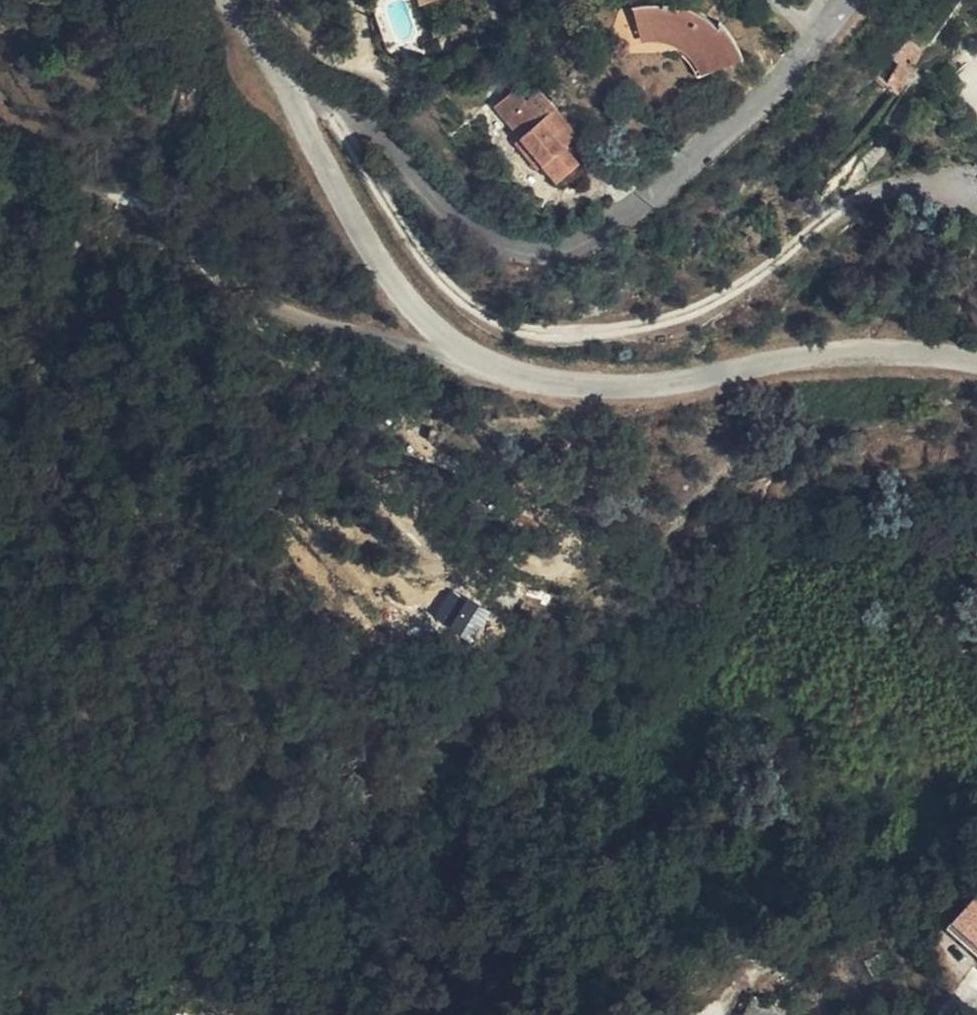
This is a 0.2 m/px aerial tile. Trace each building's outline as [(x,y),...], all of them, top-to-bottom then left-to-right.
[(709,62),(713,68),(744,56),(740,49),(734,38),(722,25),(719,27),(713,21),(700,13),(680,4),(680,7),(662,3),(646,3),(641,4),(644,28),(655,28),(672,31),(670,35),(680,39),(685,42),(691,46),(693,43),(703,53),(709,62)] [(644,28),(641,4),(633,6),(639,28),(644,28)] [(654,42),(668,43),(670,35),(672,31),(655,28),(644,28),(639,28),(643,42),(654,42)] [(897,92),(922,51),(902,34),(877,77),(897,92)] [(677,47),(685,52),(691,46),(685,42),(680,39),(670,35),(668,43),(677,47)] [(702,73),(713,68),(709,62),(703,53),(693,43),(691,46),(685,52),(689,55),(697,64),(702,73)] [(497,106),(507,118),(527,101),(518,90),(497,106)] [(527,101),(507,118),(522,137),(545,164),(551,159),(566,176),(579,164),(565,147),(577,137),(539,91),(527,101)] [(545,164),(522,137),(515,143),(538,169),(545,164)] [(551,159),(545,164),(559,181),(566,176),(551,159)] [(473,637),(485,617),(467,606),(455,626),(473,637)] [(953,926),(976,948),(976,899),(953,926)] [(763,1001),(749,1014),(777,1014),(763,1001)]
